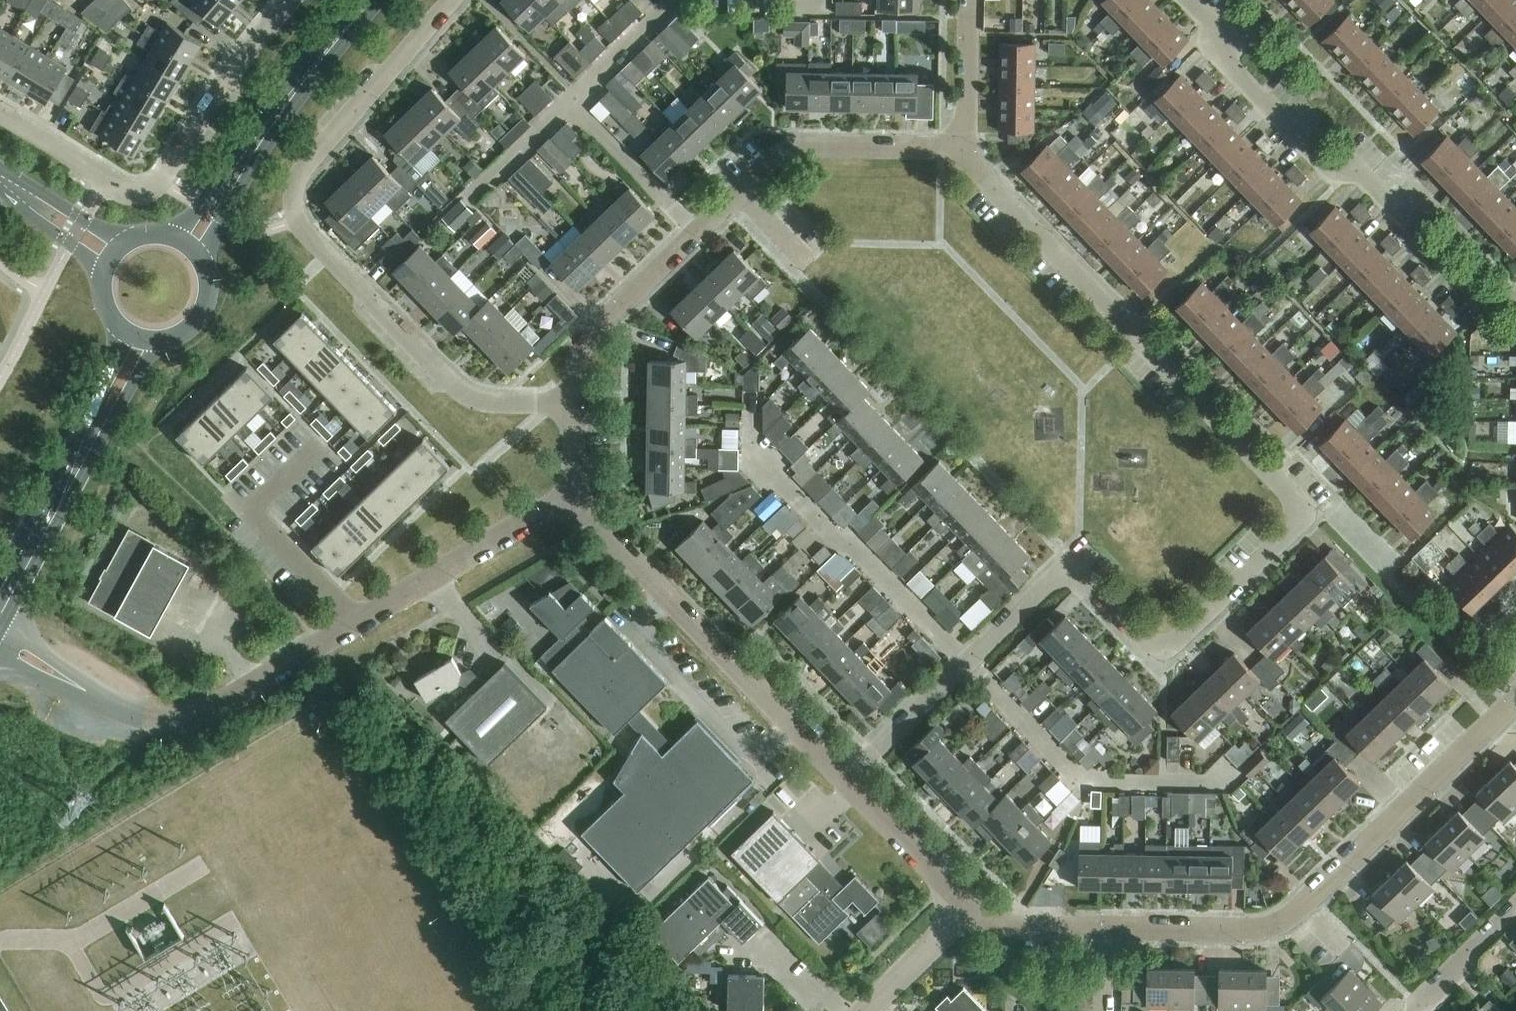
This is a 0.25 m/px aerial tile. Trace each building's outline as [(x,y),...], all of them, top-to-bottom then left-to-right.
[(25,12),(32,0),(7,0),(7,1),(25,12)] [(49,17),(57,4),(50,0),(32,0),(25,12),(36,19),(40,12),(49,17)] [(100,0),(94,0),(81,13),(107,32),(119,20),(118,19),(100,0)] [(118,19),(119,20),(132,8),(125,0),(100,0),(118,19)] [(223,0),(172,0),(171,1),(199,26),(207,16),(218,26),(233,9),(223,0)] [(233,9),(241,0),(223,0),(233,9)] [(531,0),(503,0),(501,2),(530,31),(545,16),(546,16),(531,0)] [(546,16),(545,16),(554,25),(570,10),(561,0),(531,0),(546,16)] [(570,10),(580,0),(561,0),(570,10)] [(625,4),(637,17),(643,12),(632,0),(629,0),(625,4)] [(878,11),(919,11),(920,0),(878,0),(878,11)] [(1106,28),(1136,0),(1104,0),(1102,1),(1111,11),(1100,22),(1106,28)] [(1133,33),(1158,8),(1150,0),(1136,0),(1106,28),(1113,35),(1124,24),(1133,33)] [(1293,10),(1303,0),(1283,0),(1293,10)] [(1293,10),(1308,26),(1334,2),(1332,0),(1303,0),(1293,10)] [(1461,11),(1472,0),(1459,0),(1454,5),(1461,11)] [(1487,16),(1503,0),(1472,0),(1461,11),(1467,18),(1479,7),(1487,16)] [(1491,42),(1515,18),(1515,0),(1503,0),(1487,16),(1496,25),(1484,36),(1491,42)] [(836,14),(861,15),(862,2),(836,2),(836,14)] [(49,17),(67,27),(74,14),(57,4),(49,17)] [(625,4),(609,19),(622,32),(637,17),(625,4)] [(1130,53),(1136,60),(1173,24),(1158,8),(1133,33),(1141,42),(1130,53)] [(74,14),(67,27),(74,32),(82,19),(74,14)] [(678,16),(668,25),(690,48),(700,38),(678,16)] [(1323,41),(1338,57),(1363,32),(1348,16),(1323,41)] [(1076,26),(1076,17),(1067,17),(1067,33),(1072,33),(1076,26)] [(1515,46),(1515,18),(1491,42),(1497,49),(1508,38),(1515,46)] [(622,32),(609,19),(599,29),(612,42),(622,32)] [(770,32),(770,19),(754,19),(754,32),(770,32)] [(854,19),(853,32),(861,32),(861,20),(854,19)] [(889,32),(897,33),(897,20),(889,20),(889,21),(889,26),(889,32)] [(1021,31),(1021,20),(1011,20),(1011,31),(1021,31)] [(1106,28),(1100,22),(1093,29),(1099,35),(1106,28)] [(148,25),(143,34),(190,62),(202,43),(167,23),(161,33),(148,25)] [(818,35),(819,23),(810,23),(810,35),(818,35)] [(1173,24),(1136,60),(1143,66),(1154,55),(1163,64),(1189,40),(1173,24)] [(690,48),(668,25),(658,35),(680,58),(690,48)] [(799,25),(775,25),(775,39),(787,39),(787,47),(799,47),(799,25)] [(1034,33),(1035,25),(1025,25),(1025,33),(1034,33)] [(497,26),(481,41),(510,71),(526,56),(497,26)] [(11,35),(0,28),(0,54),(11,35)] [(1338,57),(1353,72),(1378,48),(1363,32),(1338,57)] [(151,51),(145,60),(179,81),(190,62),(143,34),(137,43),(151,51)] [(9,80),(30,46),(11,35),(0,54),(0,75),(9,80)] [(606,47),(598,38),(595,36),(582,48),(594,59),(606,47)] [(481,41),(465,56),(494,86),(510,71),(481,41)] [(579,51),(570,42),(554,57),(575,78),(591,62),(579,51)] [(1000,43),(1000,66),(1035,66),(1035,44),(1000,43)] [(1050,54),(1065,54),(1065,43),(1050,43),(1050,54)] [(9,80),(28,91),(49,57),(30,46),(9,80)] [(99,48),(95,55),(108,63),(112,56),(99,48)] [(1353,72),(1368,88),(1393,64),(1378,48),(1353,72)] [(643,50),(637,55),(652,71),(658,66),(651,59),(643,50)] [(720,79),(745,105),(761,89),(748,76),(754,70),(736,52),(715,73),(720,79)] [(108,63),(95,55),(90,63),(103,71),(104,69),(107,64),(108,63)] [(652,71),(637,55),(631,61),(640,69),(646,76),(652,71)] [(499,93),(493,87),(494,86),(465,56),(449,72),(467,90),(458,98),(476,116),(499,93)] [(49,57),(28,91),(47,103),(68,69),(49,57)] [(145,60),(134,79),(168,99),(179,81),(145,60)] [(809,108),(830,109),(831,73),(831,63),(809,62),(809,64),(809,108)] [(107,64),(104,69),(112,74),(115,69),(107,64)] [(786,108),(809,108),(809,64),(777,64),(777,88),(787,88),(786,108)] [(1368,88),(1383,104),(1408,79),(1393,64),(1368,88)] [(1000,66),(999,87),(1035,88),(1035,66),(1000,66)] [(1141,83),(1151,93),(1168,77),(1159,67),(1141,83)] [(1204,71),(1195,80),(1201,86),(1210,77),(1204,71)] [(830,109),(852,109),(852,73),(831,73),(830,109)] [(852,109),(873,109),(874,73),(852,73),(852,109)] [(873,109),(895,110),(896,74),(874,73),(873,109)] [(168,99),(134,79),(126,74),(115,92),(123,97),(157,118),(168,99)] [(896,74),(895,110),(906,110),(906,118),(933,119),(934,84),(918,84),(918,74),(896,74)] [(1155,100),(1171,116),(1196,91),(1181,75),(1155,100)] [(606,85),(634,114),(642,106),(614,77),(606,85)] [(1210,77),(1201,86),(1207,93),(1217,84),(1210,77)] [(704,94),(729,120),(735,126),(750,110),(745,105),(720,79),(704,94)] [(1383,104),(1398,119),(1423,95),(1408,79),(1383,104)] [(536,81),(527,89),(544,107),(553,99),(536,81)] [(77,85),(73,92),(85,100),(90,93),(77,85)] [(999,87),(999,109),(1034,110),(1035,88),(999,87)] [(432,88),(416,104),(445,133),(454,125),(467,139),(483,123),(476,116),(458,98),(450,106),(432,88)] [(544,107),(527,89),(518,97),(536,115),(544,107)] [(599,100),(623,125),(633,116),(609,91),(599,100)] [(1171,116),(1186,131),(1211,107),(1196,91),(1171,116)] [(85,100),(73,92),(68,100),(81,108),(85,100)] [(1104,116),(1118,103),(1106,92),(1093,105),(1104,116)] [(704,94),(689,109),(714,135),(729,120),(704,94)] [(1423,95),(1398,119),(1414,135),(1439,111),(1423,95)] [(103,110),(102,110),(146,136),(157,118),(123,97),(117,108),(110,104),(106,112),(103,110)] [(1234,102),(1225,111),(1231,117),(1240,108),(1234,102)] [(416,104),(401,119),(430,148),(445,133),(416,104)] [(1186,131),(1201,147),(1226,122),(1211,107),(1186,131)] [(1240,108),(1231,117),(1237,124),(1247,115),(1240,108)] [(689,109),(673,124),(698,150),(714,135),(689,109)] [(1034,110),(999,109),(999,131),(1009,131),(1008,144),(1029,144),(1029,132),(1034,132),(1034,110)] [(146,136),(102,110),(91,129),(134,155),(146,136)] [(507,148),(530,126),(523,118),(500,141),(507,148)] [(414,164),(430,148),(401,119),(385,134),(402,152),(394,160),(399,166),(417,184),(440,207),(448,198),(425,175),(414,164)] [(567,122),(551,138),(571,158),(579,150),(570,140),(577,133),(567,122)] [(1201,147),(1216,162),(1241,138),(1226,122),(1201,147)] [(673,124),(658,139),(683,165),(698,150),(673,124)] [(1255,142),(1261,148),(1270,139),(1264,133),(1255,142)] [(1048,146),(1047,145),(1022,170),(1037,186),(1074,150),(1059,135),(1048,146)] [(1422,161),(1437,177),(1474,141),(1468,135),(1456,146),(1447,136),(1422,161)] [(1216,162),(1231,178),(1256,153),(1241,138),(1216,162)] [(539,150),(560,172),(571,161),(550,139),(539,150)] [(683,165),(658,139),(642,154),(667,180),(683,165)] [(1270,139),(1261,148),(1267,155),(1277,146),(1270,139)] [(1437,177),(1452,192),(1478,168),(1469,159),(1480,148),(1474,141),(1437,177)] [(1082,143),(1074,150),(1075,151),(1081,157),(1088,150),(1082,143)] [(1037,186),(1052,202),(1078,177),(1069,168),(1081,157),(1075,151),(1074,150),(1037,186)] [(1231,178),(1246,193),(1271,169),(1256,153),(1231,178)] [(373,156),(357,171),(386,201),(402,186),(408,192),(417,184),(399,166),(390,174),(373,156)] [(530,158),(520,168),(544,192),(553,183),(530,158)] [(1505,159),(1498,166),(1504,172),(1511,165),(1505,159)] [(466,166),(474,175),(480,169),(471,161),(466,166)] [(1285,173),(1291,179),(1300,171),(1294,164),(1285,173)] [(1504,172),(1510,179),(1515,174),(1515,170),(1511,165),(1504,172)] [(1452,192),(1467,208),(1504,172),(1498,166),(1486,177),(1478,168),(1452,192)] [(544,192),(520,168),(509,179),(533,203),(544,192)] [(1133,185),(1142,176),(1134,169),(1126,178),(1133,185)] [(1246,193),(1261,209),(1286,184),(1271,169),(1246,193)] [(357,171),(342,186),(370,216),(386,201),(357,171)] [(1291,179),(1297,186),(1307,177),(1300,171),(1291,179)] [(1467,208),(1482,223),(1508,199),(1499,190),(1510,179),(1504,172),(1467,208)] [(1052,202),(1067,217),(1104,181),(1098,175),(1086,186),(1078,177),(1052,202)] [(1067,217),(1083,233),(1108,208),(1099,199),(1111,188),(1104,181),(1067,217)] [(1286,184),(1261,209),(1276,225),(1302,200),(1286,184)] [(370,216),(342,186),(326,202),(354,232),(370,216)] [(630,188),(614,204),(639,229),(655,214),(630,188)] [(1497,239),(1515,221),(1515,207),(1508,199),(1482,223),(1497,239)] [(443,218),(455,231),(473,213),(461,201),(443,218)] [(1350,211),(1356,218),(1366,209),(1359,203),(1350,211)] [(614,204),(598,219),(623,244),(639,229),(614,204)] [(1083,233),(1097,248),(1134,212),(1128,206),(1116,217),(1108,208),(1083,233)] [(1310,231),(1326,247),(1351,223),(1336,207),(1310,231)] [(1356,218),(1363,224),(1372,216),(1366,209),(1356,218)] [(467,220),(472,225),(481,216),(476,211),(467,220)] [(1097,248),(1112,264),(1138,239),(1129,230),(1141,219),(1134,212),(1097,248)] [(598,219),(583,234),(608,259),(623,244),(598,219)] [(1497,239),(1513,255),(1515,252),(1515,221),(1497,239)] [(497,233),(488,223),(476,234),(486,244),(497,233)] [(1326,247),(1341,263),(1366,238),(1351,223),(1326,247)] [(1165,242),(1172,235),(1166,229),(1159,236),(1165,242)] [(391,238),(400,246),(406,241),(397,232),(391,238)] [(583,234),(567,249),(592,274),(608,259),(583,234)] [(1386,249),(1396,240),(1389,234),(1380,243),(1386,249)] [(534,264),(544,255),(525,235),(515,244),(524,253),(534,264)] [(1112,264),(1127,279),(1164,243),(1158,237),(1146,248),(1138,239),(1112,264)] [(380,261),(389,270),(406,253),(391,238),(383,246),(388,252),(380,261)] [(1341,263),(1356,279),(1381,254),(1366,238),(1341,263)] [(498,261),(504,255),(515,244),(510,239),(501,247),(498,244),(489,253),(498,261)] [(559,240),(544,255),(552,263),(551,264),(576,290),(592,274),(567,249),(559,240)] [(1386,249),(1393,256),(1402,247),(1396,240),(1386,249)] [(1164,243),(1127,279),(1143,295),(1168,270),(1159,261),(1171,250),(1164,243)] [(513,264),(524,253),(515,244),(504,255),(513,264)] [(394,270),(410,286),(436,261),(420,245),(394,270)] [(734,250),(718,265),(744,291),(752,300),(767,284),(734,250)] [(425,302),(451,277),(458,270),(443,254),(436,261),(410,286),(425,302)] [(1356,279),(1371,294),(1396,270),(1381,254),(1356,279)] [(718,265),(703,280),(728,306),(744,291),(718,265)] [(1410,274),(1416,280),(1426,271),(1419,265),(1410,274)] [(1371,294),(1386,310),(1411,285),(1396,270),(1371,294)] [(1416,280),(1423,287),(1432,278),(1426,271),(1416,280)] [(527,282),(533,288),(542,279),(536,273),(527,282)] [(1177,307),(1192,323),(1229,288),(1234,282),(1227,276),(1211,292),(1202,283),(1177,307)] [(425,302),(440,317),(466,292),(451,277),(425,302)] [(542,279),(533,288),(531,290),(543,302),(554,291),(542,279)] [(703,280),(687,296),(713,321),(728,306),(703,280)] [(1386,310),(1401,325),(1426,301),(1411,285),(1386,310)] [(1232,314),(1224,305),(1235,294),(1229,288),(1192,323),(1207,339),(1232,314)] [(455,333),(464,325),(463,325),(481,308),(480,307),(466,292),(440,317),(455,333)] [(547,304),(568,326),(578,316),(557,294),(547,304)] [(713,321),(687,296),(672,311),(697,337),(713,321)] [(1440,305),(1446,311),(1456,302),(1449,296),(1440,305)] [(463,325),(464,325),(478,340),(504,315),(489,299),(480,307),(481,308),(463,325)] [(1401,325),(1416,341),(1441,316),(1426,301),(1401,325)] [(1263,302),(1252,312),(1259,319),(1269,308),(1263,302)] [(1446,311),(1453,318),(1462,309),(1456,302),(1446,311)] [(772,319),(782,330),(794,319),(784,308),(772,319)] [(1207,339),(1222,354),(1259,319),(1252,312),(1241,323),(1232,314),(1207,339)] [(274,341),(288,355),(317,328),(303,314),(274,341)] [(478,340),(493,356),(519,331),(504,315),(478,340)] [(1441,316),(1416,341),(1431,357),(1457,332),(1441,316)] [(757,329),(770,342),(780,333),(767,319),(757,329)] [(1222,354),(1237,370),(1262,345),(1254,336),(1265,325),(1259,319),(1222,354)] [(1332,333),(1336,328),(1331,323),(1326,327),(1332,333)] [(330,342),(317,328),(288,355),(302,369),(330,342)] [(791,361),(799,369),(825,344),(810,328),(774,362),(782,369),(791,361)] [(766,346),(750,329),(740,339),(756,356),(766,346)] [(519,331),(493,356),(509,372),(535,347),(519,331)] [(343,356),(330,342),(302,369),(315,383),(343,356)] [(649,360),(649,382),(686,383),(686,371),(706,372),(707,355),(698,349),(679,342),(674,355),(679,357),(679,361),(649,360)] [(1237,370),(1252,385),(1289,350),(1283,343),(1271,354),(1262,345),(1237,370)] [(798,386),(805,393),(840,359),(825,344),(799,369),(807,378),(798,386)] [(1252,385),(1267,401),(1292,376),(1284,367),(1295,356),(1289,350),(1252,385)] [(751,361),(742,352),(736,358),(745,367),(751,361)] [(357,369),(343,356),(315,383),(328,397),(357,369)] [(1347,370),(1353,364),(1345,356),(1339,361),(1346,369),(1347,370)] [(1470,356),(1470,366),(1479,366),(1479,356),(1470,356)] [(821,392),(829,400),(855,375),(840,359),(805,393),(812,400),(821,392)] [(744,384),(744,390),(759,391),(760,360),(744,375),(744,376),(744,384)] [(266,377),(272,372),(263,363),(258,369),(266,377)] [(247,368),(233,382),(260,410),(275,396),(247,368)] [(1364,368),(1361,372),(1355,377),(1364,386),(1373,377),(1364,368)] [(370,383),(357,369),(328,397),(342,411),(370,383)] [(1319,369),(1313,374),(1319,381),(1325,375),(1319,369)] [(266,377),(274,386),(280,380),(272,372),(266,377)] [(1267,401),(1282,416),(1319,381),(1313,374),(1301,385),(1292,376),(1267,401)] [(828,418),(834,424),(835,424),(863,397),(864,397),(871,390),(855,375),(829,400),(837,409),(828,418)] [(1319,381),(1282,416),(1298,432),(1323,408),(1314,398),(1325,387),(1319,381)] [(233,382),(219,395),(246,424),(260,410),(233,382)] [(649,382),(649,404),(698,405),(698,395),(686,395),(686,383),(649,382)] [(370,383),(342,411),(355,424),(383,397),(370,383)] [(1405,394),(1412,402),(1422,392),(1415,384),(1405,394)] [(1479,399),(1479,388),(1470,387),(1469,398),(1479,399)] [(284,396),(293,405),(298,399),(290,390),(284,396)] [(219,395),(205,409),(232,437),(246,424),(219,395)] [(397,411),(383,397),(355,424),(369,439),(397,411)] [(844,429),(852,438),(878,412),(864,397),(863,397),(835,424),(834,424),(828,431),(835,438),(844,429)] [(301,413),(307,408),(298,399),(293,405),(301,413)] [(649,404),(648,426),(685,426),(685,415),(698,415),(698,405),(649,404)] [(1378,406),(1366,418),(1372,424),(1382,415),(1385,413),(1378,406)] [(205,409),(192,422),(219,450),(232,437),(205,409)] [(851,455),(858,462),(893,428),(878,412),(852,438),(860,446),(851,455)] [(291,413),(282,421),(288,427),(296,419),(291,413)] [(726,413),(727,427),(740,427),(739,413),(726,413)] [(1372,424),(1379,431),(1388,422),(1382,415),(1372,424)] [(311,424),(319,432),(325,427),(317,418),(311,424)] [(1320,444),(1336,460),(1372,424),(1366,418),(1355,429),(1346,420),(1320,444)] [(219,450),(192,422),(177,436),(204,464),(219,450)] [(387,431),(393,437),(401,429),(396,423),(387,431)] [(1336,460),(1351,476),(1376,451),(1367,442),(1379,431),(1372,424),(1336,460)] [(648,426),(648,447),(697,448),(697,438),(685,438),(685,426),(648,426)] [(319,432),(328,441),(334,435),(325,427),(319,432)] [(874,460),(882,469),(908,443),(893,428),(858,462),(865,469),(874,460)] [(723,436),(739,437),(739,429),(723,429),(723,436)] [(379,440),(384,445),(393,437),(387,431),(379,440)] [(772,442),(779,449),(790,437),(784,431),(772,442)] [(268,446),(277,438),(271,432),(262,440),(268,446)] [(268,446),(262,440),(254,449),(259,454),(268,446)] [(423,440),(409,454),(436,482),(451,468),(423,440)] [(788,458),(793,463),(805,452),(809,448),(803,442),(788,458)] [(908,443),(882,469),(890,477),(881,486),(888,493),(924,459),(908,443)] [(1351,476),(1366,491),(1408,450),(1402,443),(1385,460),(1376,451),(1351,476)] [(352,455),(344,446),(338,452),(347,460),(352,455)] [(648,447),(648,469),(684,469),(685,458),(697,458),(697,448),(648,447)] [(718,470),(739,470),(739,449),(719,448),(718,470)] [(368,450),(360,458),(365,464),(374,455),(368,450)] [(1366,491),(1381,507),(1406,482),(1397,473),(1409,462),(1415,456),(1408,450),(1366,491)] [(805,452),(793,463),(791,466),(797,472),(811,459),(805,452)] [(436,482),(409,454),(395,467),(423,495),(436,482)] [(351,466),(357,472),(365,464),(360,458),(351,466)] [(249,464),(244,459),(235,467),(241,473),(249,464)] [(920,494),(928,503),(954,477),(939,461),(899,500),(907,507),(920,494)] [(232,481),(241,473),(235,467),(226,475),(232,481)] [(423,495),(395,467),(381,480),(409,508),(423,495)] [(684,469),(648,469),(647,491),(649,491),(654,509),(676,501),(676,492),(696,492),(697,481),(684,481),(684,469)] [(1480,484),(1480,472),(1470,472),(1470,484),(1480,484)] [(332,485),(338,490),(346,482),(341,476),(332,485)] [(701,489),(707,501),(732,490),(727,477),(701,489)] [(927,520),(934,527),(969,493),(954,477),(928,503),(936,511),(927,520)] [(409,508),(381,480),(368,494),(395,522),(409,508)] [(1381,507),(1396,522),(1433,487),(1426,480),(1415,491),(1406,482),(1381,507)] [(811,495),(818,501),(832,488),(826,481),(811,495)] [(1433,487),(1396,522),(1411,538),(1437,514),(1427,504),(1439,493),(1446,486),(1440,481),(1433,487)] [(329,499),(338,490),(332,485),(324,493),(329,499)] [(692,563),(727,528),(761,496),(752,486),(733,493),(711,514),(719,522),(711,530),(703,521),(676,547),(692,563)] [(832,488),(818,501),(824,507),(838,494),(832,488)] [(754,510),(765,520),(782,504),(771,493),(754,510)] [(950,525),(958,534),(984,508),(969,493),(934,527),(941,534),(950,525)] [(395,522),(368,494),(354,507),(381,535),(395,522)] [(305,511),(310,517),(319,509),(313,503),(305,511)] [(832,517),(844,528),(858,514),(847,503),(832,517)] [(769,520),(778,528),(784,535),(799,520),(785,505),(769,520)] [(381,535),(354,507),(340,520),(367,549),(381,535)] [(957,551),(964,558),(999,524),(984,508),(958,534),(966,542),(957,551)] [(305,511),(296,520),(302,525),(310,517),(305,511)] [(859,532),(867,541),(884,524),(876,516),(859,532)] [(367,549),(340,520),(326,534),(354,562),(367,549)] [(784,536),(791,544),(793,542),(807,528),(799,521),(784,536)] [(1476,522),(1469,529),(1472,532),(1476,536),(1483,530),(1479,525),(1476,522)] [(1483,530),(1515,564),(1515,532),(1510,525),(1500,535),(1489,523),(1483,530)] [(999,524),(964,558),(962,560),(977,576),(1014,539),(999,524)] [(692,563),(707,578),(733,553),(725,544),(734,535),(727,528),(692,563)] [(91,601),(151,634),(191,563),(130,530),(91,601)] [(1476,536),(1487,547),(1478,556),(1503,581),(1515,569),(1515,564),(1483,530),(1476,536)] [(312,548),(339,576),(354,562),(326,534),(312,548)] [(877,552),(884,559),(899,545),(892,538),(877,552)] [(1014,539),(977,576),(990,589),(980,598),(992,610),(1028,574),(1019,566),(1030,555),(1014,539)] [(813,557),(822,566),(833,555),(824,546),(813,557)] [(892,567),(901,577),(919,559),(910,550),(892,567)] [(707,578),(722,594),(757,559),(750,552),(741,561),(733,553),(707,578)] [(1458,553),(1452,560),(1487,596),(1503,581),(1478,556),(1470,565),(1458,553)] [(1325,556),(1309,572),(1335,599),(1345,590),(1349,594),(1354,595),(1358,591),(1359,591),(1368,582),(1350,564),(1341,573),(1325,556)] [(840,581),(847,574),(854,581),(861,574),(846,558),(828,576),(837,584),(840,581)] [(722,594),(737,609),(763,584),(763,583),(755,575),(764,566),(757,559),(722,594)] [(1446,565),(1445,566),(1456,577),(1447,587),(1471,612),(1487,596),(1452,560),(1446,565)] [(907,584),(913,589),(926,576),(920,571),(907,584)] [(1295,576),(1289,582),(1328,621),(1334,615),(1327,607),(1335,599),(1309,572),(1300,581),(1295,576)] [(763,584),(737,609),(752,625),(788,591),(772,574),(763,583),(763,584)] [(847,574),(840,581),(847,588),(854,581),(847,574)] [(1288,592),(1278,602),(1304,629),(1313,620),(1321,628),(1328,621),(1289,582),(1283,587),(1288,592)] [(551,592),(531,605),(561,637),(541,656),(554,669),(615,734),(629,720),(642,733),(614,780),(625,791),(582,832),(638,890),(642,887),(650,879),(741,791),(736,786),(737,770),(741,766),(698,720),(672,745),(639,711),(668,682),(606,617),(586,636),(575,625),(595,606),(582,593),(580,594),(569,583),(552,593),(551,592)] [(859,600),(870,612),(877,605),(884,612),(891,605),(873,586),(859,600)] [(790,636),(816,611),(825,603),(819,597),(810,605),(800,595),(775,620),(790,636)] [(932,608),(937,614),(950,602),(944,596),(932,608)] [(1258,612),(1263,617),(1263,616),(1289,644),(1288,644),(1296,652),(1303,645),(1296,637),(1304,629),(1278,602),(1268,611),(1264,606),(1258,612)] [(877,605),(870,612),(877,619),(884,612),(877,605)] [(790,636),(805,651),(838,620),(831,613),(824,620),(816,611),(790,636)] [(1334,615),(1328,621),(1335,629),(1342,622),(1334,615)] [(1041,640),(1056,656),(1081,631),(1066,616),(1055,626),(1047,617),(1025,638),(1034,647),(1041,640)] [(1267,653),(1259,661),(1279,682),(1276,679),(1285,671),(1273,659),(1288,644),(1289,644),(1263,616),(1263,617),(1247,632),(1267,653)] [(904,633),(912,625),(904,617),(896,624),(904,633)] [(805,651),(820,667),(846,642),(837,634),(845,627),(838,620),(805,651)] [(908,636),(914,643),(922,636),(915,629),(908,636)] [(1385,647),(1394,638),(1387,630),(1378,639),(1385,647)] [(1081,631),(1056,656),(1057,657),(1065,665),(1057,673),(1063,679),(1096,647),(1081,631)] [(1025,638),(1018,645),(1027,655),(1035,648),(1034,647),(1025,638)] [(820,667),(835,682),(861,658),(870,649),(864,642),(854,651),(846,642),(820,667)] [(1424,659),(1408,674),(1435,701),(1451,686),(1435,669),(1443,661),(1426,642),(1417,651),(1424,659)] [(1078,678),(1086,687),(1111,663),(1096,647),(1063,679),(1070,686),(1078,678)] [(1349,654),(1344,649),(1337,656),(1342,661),(1349,654)] [(1234,653),(1218,668),(1244,695),(1260,680),(1270,691),(1279,682),(1259,661),(1250,669),(1234,653)] [(541,656),(532,665),(545,678),(553,670),(554,669),(541,656)] [(1328,673),(1338,663),(1331,656),(1321,666),(1328,673)] [(473,694),(446,720),(489,764),(490,763),(496,769),(505,761),(499,754),(547,707),(504,663),(483,683),(471,671),(467,674),(462,673),(452,658),(446,662),(438,660),(437,667),(415,680),(427,700),(448,688),(449,690),(459,684),(464,685),(473,694)] [(835,682),(851,698),(876,674),(861,658),(835,682)] [(1088,703),(1094,709),(1126,678),(1111,663),(1086,687),(1095,696),(1088,703)] [(1198,678),(1236,718),(1243,724),(1250,718),(1236,703),(1244,695),(1218,668),(1208,678),(1204,673),(1198,678)] [(1386,668),(1379,675),(1424,721),(1430,715),(1425,710),(1435,701),(1408,674),(1400,682),(1386,668)] [(1020,684),(1023,681),(1015,672),(1003,683),(1012,692),(1013,691),(1020,684)] [(876,674),(851,698),(866,714),(877,703),(885,712),(907,691),(898,682),(891,689),(876,674)] [(1386,696),(1377,704),(1404,731),(1413,721),(1418,726),(1424,721),(1379,675),(1372,682),(1386,696)] [(1094,709),(1109,725),(1141,694),(1126,678),(1094,709)] [(1197,689),(1187,698),(1213,725),(1222,717),(1229,725),(1236,718),(1198,678),(1192,684),(1197,689)] [(1013,691),(1020,698),(1027,691),(1020,684),(1013,691)] [(1141,694),(1109,725),(1115,731),(1119,727),(1128,736),(1128,737),(1136,746),(1154,728),(1146,720),(1157,710),(1141,694)] [(1213,725),(1187,698),(1171,714),(1197,741),(1213,725)] [(1354,712),(1362,719),(1388,746),(1393,751),(1399,745),(1394,740),(1404,731),(1377,704),(1369,712),(1361,704),(1354,712)] [(1057,708),(1050,715),(1057,722),(1064,715),(1057,708)] [(986,717),(989,720),(981,728),(993,740),(1008,726),(993,710),(986,717)] [(1292,740),(1309,723),(1300,713),(1282,730),(1292,740)] [(1057,722),(1050,715),(1043,722),(1050,729),(1057,722)] [(1330,735),(1335,741),(1336,740),(1348,753),(1356,745),(1372,761),(1388,746),(1362,719),(1346,734),(1339,726),(1330,735)] [(914,763),(929,779),(954,754),(939,739),(946,732),(938,723),(905,754),(914,762),(914,763)] [(1061,741),(1073,753),(1080,760),(1087,753),(1080,746),(1079,747),(1076,744),(1083,738),(1073,729),(1061,741)] [(1167,736),(1167,761),(1179,761),(1180,736),(1167,736)] [(1335,741),(1312,764),(1319,771),(1319,772),(1345,799),(1361,783),(1345,767),(1353,759),(1348,753),(1336,740),(1335,741)] [(1023,741),(1016,748),(1023,755),(1030,748),(1023,741)] [(1090,750),(1107,769),(1116,760),(1099,742),(1094,746),(1090,750)] [(1225,754),(1238,767),(1253,752),(1245,743),(1239,748),(1235,744),(1225,754)] [(1023,755),(1016,748),(1009,755),(1016,762),(1023,755)] [(1242,769),(1250,778),(1269,760),(1260,751),(1242,769)] [(944,794),(977,763),(970,756),(963,763),(954,754),(929,779),(923,785),(938,800),(944,794)] [(1312,779),(1303,787),(1329,814),(1339,804),(1344,809),(1350,804),(1345,799),(1319,772),(1319,771),(1312,764),(1306,758),(1298,765),(1312,779)] [(1493,777),(1515,801),(1515,766),(1510,760),(1493,777)] [(1157,773),(1158,761),(1151,761),(1146,766),(1146,773),(1157,773)] [(977,763),(944,794),(959,810),(984,786),(985,786),(990,780),(992,779),(983,769),(977,763)] [(754,777),(741,766),(737,770),(736,786),(741,791),(754,777)] [(1053,772),(1046,779),(1053,786),(1060,779),(1053,772)] [(1474,809),(1491,827),(1500,818),(1503,821),(1515,809),(1515,801),(1493,777),(1476,793),(1483,801),(1474,809)] [(1053,786),(1046,779),(1039,786),(1046,793),(1053,786)] [(984,786),(959,810),(975,826),(982,819),(981,818),(999,801),(991,792),(996,787),(990,780),(985,786),(984,786)] [(1275,790),(1280,794),(1319,834),(1324,828),(1319,823),(1329,814),(1303,787),(1295,795),(1287,787),(1282,783),(1275,790)] [(1079,801),(1081,800),(1072,792),(1052,812),(1061,820),(1066,815),(1077,819),(1083,805),(1079,801)] [(990,828),(996,834),(1021,810),(1006,794),(999,801),(981,818),(982,819),(975,826),(983,835),(990,828)] [(1281,809),(1272,817),(1298,844),(1308,834),(1313,839),(1319,834),(1280,794),(1273,801),(1281,809)] [(1101,812),(1101,795),(1091,795),(1091,812),(1101,812)] [(1119,806),(1129,806),(1129,796),(1119,796),(1119,797),(1113,797),(1113,827),(1119,816),(1119,806)] [(1163,796),(1162,806),(1172,806),(1173,796),(1163,796)] [(1206,797),(1205,807),(1215,807),(1216,797),(1206,797)] [(1021,810),(996,834),(1011,849),(1036,825),(1037,826),(1044,819),(1029,803),(1021,810)] [(1129,816),(1129,806),(1119,806),(1119,816),(1129,816)] [(1172,806),(1162,806),(1162,816),(1172,816),(1172,806)] [(1215,807),(1205,807),(1205,817),(1215,817),(1215,807)] [(1272,817),(1264,809),(1240,833),(1257,851),(1262,847),(1266,852),(1271,847),(1282,859),(1298,844),(1272,817)] [(1458,810),(1441,827),(1468,855),(1485,838),(1482,835),(1491,827),(1474,809),(1465,818),(1458,810)] [(774,811),(732,852),(792,915),(832,877),(818,863),(821,860),(774,811)] [(1036,825),(1011,849),(1026,865),(1052,841),(1037,826),(1036,825)] [(1431,851),(1422,859),(1439,877),(1448,868),(1451,872),(1468,855),(1441,827),(1424,843),(1431,851)] [(1079,888),(1101,888),(1102,853),(1100,853),(1100,842),(1080,841),(1079,888)] [(1123,889),(1123,854),(1124,844),(1114,843),(1114,854),(1102,853),(1101,888),(1123,889)] [(1145,889),(1166,889),(1167,844),(1145,844),(1145,854),(1145,889)] [(1166,889),(1188,890),(1188,845),(1167,844),(1166,889)] [(1188,890),(1209,890),(1210,845),(1188,845),(1188,890)] [(1210,845),(1209,890),(1232,890),(1232,876),(1244,876),(1244,846),(1210,845)] [(1059,848),(1054,856),(1063,861),(1068,853),(1059,848)] [(565,849),(556,857),(574,876),(583,867),(565,849)] [(1123,889),(1145,889),(1145,854),(1123,854),(1123,889)] [(1063,861),(1054,856),(1049,865),(1057,870),(1063,861)] [(1406,860),(1389,877),(1417,905),(1434,888),(1430,885),(1439,877),(1422,859),(1414,868),(1406,860)] [(832,877),(792,915),(819,943),(850,914),(845,908),(853,900),(865,913),(879,900),(855,875),(842,888),(832,877)] [(651,932),(679,962),(693,948),(700,955),(729,928),(743,942),(762,923),(763,924),(764,923),(728,886),(727,886),(728,887),(723,892),(709,876),(651,932)] [(1417,905),(1389,877),(1372,893),(1380,901),(1370,910),(1387,927),(1396,918),(1399,922),(1417,905)] [(650,879),(642,887),(647,892),(655,884),(650,879)] [(1249,884),(1251,890),(1257,891),(1261,887),(1259,881),(1253,880),(1249,884)] [(1444,945),(1438,934),(1426,941),(1432,951),(1444,945)] [(1146,1007),(1170,1008),(1171,969),(1147,968),(1147,979),(1134,978),(1133,990),(1133,1002),(1147,1003),(1146,1007)] [(1194,1003),(1207,1004),(1207,980),(1195,980),(1195,969),(1171,969),(1170,1008),(1194,1008),(1194,1003)] [(1219,1009),(1243,1009),(1243,970),(1219,969),(1219,980),(1207,980),(1207,1004),(1219,1004),(1219,1009)] [(1500,976),(1510,987),(1515,981),(1515,978),(1508,969),(1500,976)] [(1243,970),(1243,1009),(1266,1009),(1266,1005),(1280,1005),(1280,981),(1267,981),(1267,970),(1243,970)] [(1335,1010),(1341,1010),(1366,987),(1350,970),(1332,987),(1323,977),(1305,994),(1319,1008),(1320,1006),(1328,1003),(1335,1010)] [(733,1010),(764,1010),(764,984),(769,979),(761,971),(757,975),(728,975),(728,1010),(733,1010)] [(1341,1010),(1375,1010),(1383,1004),(1366,987),(1341,1010)] [(986,1010),(964,988),(952,999),(947,995),(931,1010),(985,1010),(986,1010)] [(1133,1002),(1133,990),(1123,990),(1122,1002),(1133,1002)] [(1493,1003),(1484,1010),(1501,1010),(1493,1003)]
